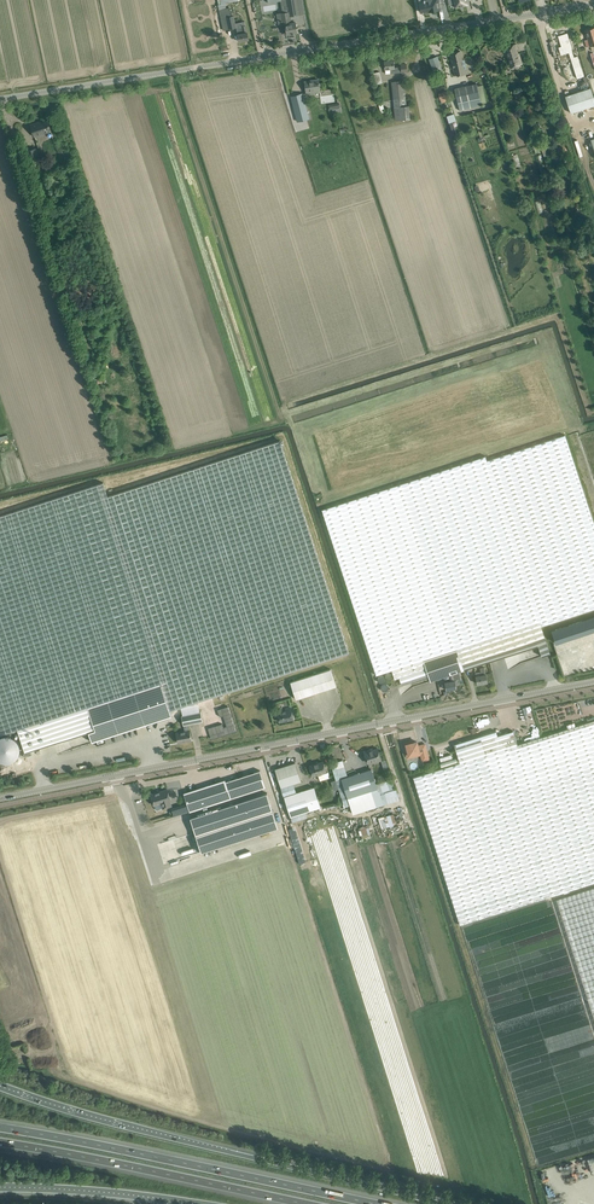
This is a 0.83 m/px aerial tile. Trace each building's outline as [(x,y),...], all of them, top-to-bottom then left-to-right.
[(283,13),(277,14),(279,25),(285,24),(287,34),(287,33),(287,35),(293,34),(293,33),(294,33),(294,32),(297,32),(296,26),(296,22),(295,22),(291,23),(290,16),(304,13),(302,0),(281,0),(283,13)] [(419,1),(422,13),(429,11),(429,12),(442,10),(440,4),(445,3),(444,0),(423,0),(419,1)] [(231,16),(221,18),(222,24),(223,30),(236,27),(238,34),(237,34),(239,41),(249,39),(248,33),(247,32),(246,25),(245,21),(241,21),(235,23),(234,15),(231,16)] [(593,45),(593,27),(585,30),(588,39),(585,40),(587,47),(593,45)] [(572,51),(567,35),(557,38),(562,54),(567,53),(575,78),(583,75),(578,58),(574,59),(571,51),(572,51)] [(523,64),(521,59),(519,53),(518,53),(517,49),(516,44),(504,47),(506,53),(511,67),(523,64)] [(467,73),(465,65),(464,59),(462,59),(460,51),(450,53),(455,76),(467,73)] [(442,71),(439,62),(437,56),(429,59),(435,74),(442,71)] [(384,60),(385,69),(390,69),(391,73),(401,72),(401,73),(407,72),(406,63),(401,64),(401,66),(394,67),(393,60),(384,60)] [(380,71),(373,73),(376,84),(382,82),(380,71)] [(534,76),(524,79),(526,85),(530,84),(536,83),(534,76)] [(320,90),(319,85),(318,79),(318,80),(310,82),(309,81),(305,81),(307,94),(311,93),(311,91),(320,90)] [(405,106),(404,98),(403,80),(391,82),(395,121),(410,119),(409,105),(405,106)] [(459,110),(482,105),(477,83),(454,88),(459,110)] [(593,105),(593,99),(590,87),(565,96),(571,113),(593,105)] [(447,90),(438,93),(442,103),(450,100),(447,90)] [(304,104),(303,96),(303,97),(294,98),(295,106),(297,105),(298,109),(295,109),(296,110),(296,111),(297,117),(301,117),(306,116),(304,108),(301,109),(301,105),(304,104)] [(454,114),(447,116),(449,123),(456,120),(454,114)] [(36,122),(31,124),(34,136),(51,131),(47,121),(37,124),(36,122)] [(36,147),(26,150),(29,159),(39,156),(36,147)] [(518,154),(512,155),(515,167),(521,165),(518,154)] [(322,509),(376,675),(392,670),(395,679),(426,669),(430,681),(449,675),(459,671),(464,670),(538,645),(538,646),(542,656),(550,653),(547,643),(541,626),(542,625),(543,625),(545,625),(546,624),(547,624),(593,608),(593,524),(565,436),(493,460),(487,462),(486,457),(485,456),(322,509)] [(88,732),(92,742),(172,716),(170,710),(349,652),(280,440),(108,496),(103,482),(0,516),(0,735),(17,729),(25,752),(88,732)] [(548,627),(558,656),(593,644),(593,612),(548,627)] [(593,670),(593,661),(573,665),(574,673),(593,670)] [(488,663),(481,665),(481,668),(485,668),(486,675),(490,674),(488,663)] [(336,686),(334,680),(331,668),(290,682),(296,699),(336,686)] [(481,675),(476,676),(477,683),(488,681),(486,674),(485,668),(480,669),(481,675)] [(460,679),(459,671),(449,675),(450,681),(445,682),(446,690),(456,688),(456,685),(458,685),(457,679),(460,679)] [(222,723),(208,728),(211,738),(236,730),(228,706),(217,709),(220,716),(223,715),(227,726),(223,727),(222,723)] [(293,719),(291,707),(285,708),(285,710),(277,712),(279,722),(293,719)] [(201,711),(181,715),(183,725),(184,725),(188,724),(203,721),(201,711)] [(460,762),(413,777),(460,925),(564,892),(564,893),(570,891),(569,890),(593,882),(593,720),(586,722),(542,736),(517,744),(513,730),(497,735),(496,731),(454,744),(460,762)] [(188,724),(184,725),(185,731),(176,732),(178,743),(191,740),(189,730),(188,724)] [(16,738),(13,736),(10,735),(6,734),(3,735),(0,736),(0,760),(3,761),(6,762),(10,761),(13,760),(16,758),(18,755),(19,752),(20,748),(19,745),(18,741),(16,738)] [(418,747),(418,745),(417,741),(410,743),(410,741),(404,742),(406,752),(408,751),(409,755),(416,753),(416,754),(421,752),(423,760),(429,759),(426,749),(421,750),(420,747),(418,747)] [(381,758),(380,754),(378,748),(370,751),(370,749),(364,751),(368,763),(381,758)] [(323,761),(309,766),(312,776),(318,774),(318,775),(327,772),(323,761)] [(281,787),(301,781),(295,762),(275,769),(281,787)] [(341,778),(348,798),(378,788),(376,783),(371,769),(341,778)] [(189,811),(231,798),(265,787),(260,770),(225,781),(225,780),(184,793),(189,811)] [(376,783),(378,788),(379,793),(395,788),(392,778),(376,783)] [(296,793),(284,796),(286,802),(290,816),(292,822),(304,818),(302,812),(320,806),(316,793),(314,787),(296,793)] [(335,799),(341,797),(338,788),(332,790),(335,799)] [(383,804),(379,793),(378,788),(348,798),(353,814),(383,804)] [(167,789),(150,795),(152,800),(154,806),(155,805),(156,809),(162,808),(162,809),(172,806),(170,800),(171,800),(169,795),(167,789)] [(267,793),(190,817),(196,834),(196,835),(197,839),(197,840),(199,844),(199,845),(200,849),(201,852),(278,827),(273,810),(272,809),(267,793)] [(389,825),(385,815),(377,818),(381,828),(389,825)] [(588,1001),(593,1019),(593,887),(556,899),(588,1001)] [(561,944),(561,934),(550,934),(550,942),(553,942),(553,944),(561,944)] [(577,1014),(586,1011),(582,997),(577,998),(579,1006),(576,1007),(577,1014)]
